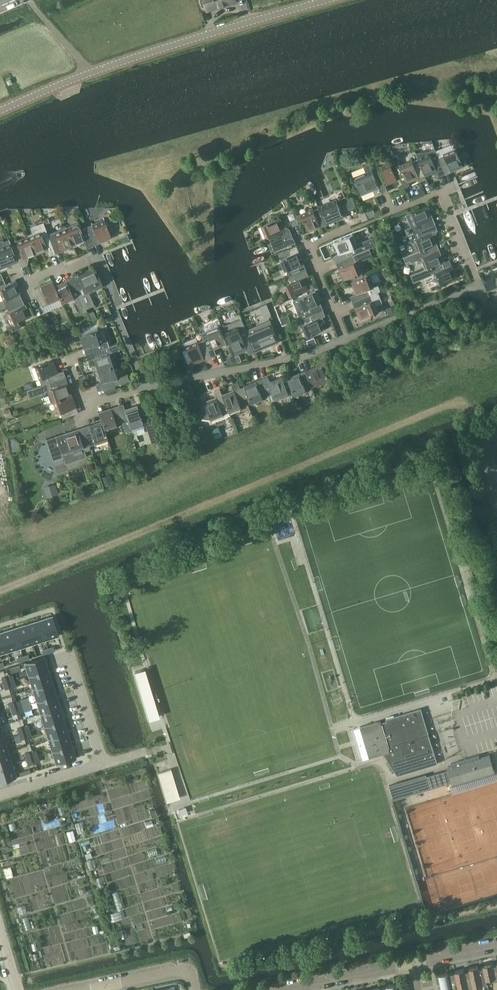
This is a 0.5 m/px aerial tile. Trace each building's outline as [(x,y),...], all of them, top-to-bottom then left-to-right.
[(202,5),(204,6),(206,6),(207,10),(219,6),(219,4),(225,2),(226,4),(237,1),(236,0),(200,0),(202,5)] [(416,154),(418,159),(426,176),(437,171),(440,177),(446,174),(444,171),(439,157),(436,151),(430,153),(417,154),(416,154)] [(445,156),(444,155),(439,157),(444,171),(450,168),(462,163),(463,167),(464,167),(463,166),(462,162),(457,151),(445,156)] [(404,185),(405,188),(409,185),(408,183),(426,176),(418,159),(413,161),(413,162),(401,167),(399,162),(400,159),(398,157),(396,155),(392,157),(404,185)] [(366,171),(354,176),(362,195),(369,192),(369,191),(373,190),(376,195),(382,193),(378,184),(374,173),(370,163),(364,166),(366,171)] [(379,170),(374,173),(378,184),(396,177),(397,181),(398,181),(391,165),(379,170)] [(351,197),(345,199),(349,209),(355,207),(351,197)] [(337,199),(318,206),(319,208),(319,209),(325,221),(336,216),(338,220),(344,217),(337,199)] [(404,229),(407,235),(435,224),(432,218),(429,219),(425,207),(428,206),(427,206),(405,214),(410,227),(404,229)] [(313,208),(300,213),(302,216),(307,228),(308,232),(309,232),(307,228),(318,223),(320,227),(326,224),(325,221),(319,209),(319,208),(314,210),(313,208)] [(359,213),(363,221),(376,215),(373,209),(365,212),(365,210),(359,213)] [(104,240),(112,238),(104,217),(103,217),(104,220),(93,225),(92,222),(91,222),(93,225),(86,227),(93,244),(93,245),(100,242),(100,241),(104,240)] [(279,219),(264,225),(275,251),(296,243),(290,228),(284,230),(279,219)] [(87,247),(93,244),(86,227),(81,229),(77,221),(77,222),(78,224),(66,228),(73,246),(85,241),(87,247)] [(43,222),(30,227),(34,237),(29,238),(35,253),(46,249),(49,255),(55,253),(48,235),(43,222)] [(437,230),(435,224),(407,235),(394,240),(397,245),(408,241),(415,244),(418,251),(431,246),(437,244),(434,237),(433,237),(431,234),(432,232),(437,230)] [(360,233),(370,230),(368,225),(358,229),(360,233)] [(53,231),(54,233),(48,235),(55,253),(73,246),(66,228),(65,226),(66,228),(54,233),(54,231),(53,231)] [(340,254),(335,256),(337,262),(369,248),(375,246),(372,237),(357,243),(354,234),(351,235),(334,242),(335,243),(335,242),(340,254)] [(378,235),(373,237),(376,245),(381,243),(378,235)] [(29,238),(11,245),(19,267),(26,264),(23,258),(35,253),(29,238)] [(13,269),(19,267),(11,245),(9,240),(0,243),(0,268),(11,264),(13,269)] [(435,251),(433,252),(431,246),(418,251),(404,257),(406,262),(410,260),(411,262),(418,260),(422,262),(425,268),(426,269),(440,263),(435,251)] [(344,281),(350,278),(360,274),(363,273),(358,260),(359,260),(359,261),(373,256),(369,248),(337,262),(340,268),(343,267),(347,278),(344,280),(344,281)] [(285,272),(287,271),(290,277),(300,272),(307,270),(299,251),(291,255),(280,259),(285,272)] [(425,268),(410,274),(414,282),(432,274),(431,273),(434,272),(439,285),(457,278),(449,259),(440,263),(426,269),(425,268)] [(78,276),(72,279),(85,308),(94,304),(89,292),(102,286),(94,268),(90,270),(89,270),(89,271),(78,276)] [(308,290),(300,272),(290,277),(292,282),(287,284),(293,296),(308,290)] [(367,275),(362,277),(360,274),(350,278),(351,282),(352,282),(354,288),(356,293),(351,295),(351,296),(353,301),(381,289),(379,285),(375,286),(370,274),(367,275)] [(491,274),(482,278),(484,282),(488,291),(496,287),(493,278),(491,274)] [(87,312),(85,308),(72,279),(55,286),(60,299),(62,304),(74,299),(81,314),(87,312)] [(0,301),(0,309),(6,306),(21,299),(19,293),(21,292),(15,280),(0,287),(0,292),(4,300),(0,301)] [(34,289),(42,307),(60,299),(55,286),(52,281),(34,289)] [(381,290),(381,289),(353,301),(355,307),(356,307),(361,318),(360,319),(380,311),(380,310),(378,311),(376,305),(381,302),(382,301),(378,291),(381,290)] [(316,291),(300,298),(294,300),(301,318),(314,313),(312,307),(320,304),(315,292),(316,291)] [(9,311),(6,313),(12,325),(10,325),(13,331),(21,327),(19,321),(29,316),(21,299),(6,306),(9,311)] [(395,305),(387,309),(390,316),(398,312),(395,305)] [(325,316),(322,309),(314,313),(301,318),(309,336),(325,329),(322,322),(324,322),(322,317),(325,316)] [(47,318),(50,325),(58,321),(55,315),(47,318)] [(291,321),(288,316),(286,316),(280,319),(283,325),(288,322),(291,321)] [(228,338),(235,354),(253,346),(246,331),(241,318),(223,326),(228,338)] [(270,321),(246,331),(253,346),(255,352),(279,342),(270,321)] [(219,326),(201,333),(204,340),(211,357),(217,354),(214,349),(216,348),(226,344),(225,341),(219,326)] [(99,330),(79,336),(84,349),(93,345),(95,351),(96,351),(110,346),(108,340),(103,342),(99,330)] [(317,345),(314,337),(307,340),(310,347),(317,345)] [(199,343),(186,349),(193,365),(194,365),(193,364),(211,357),(204,340),(198,343),(199,343)] [(97,357),(94,358),(98,370),(116,364),(112,353),(119,350),(117,344),(110,346),(96,351),(97,355),(99,354),(100,356),(97,357)] [(229,364),(236,361),(233,355),(227,358),(229,364)] [(42,385),(44,384),(59,379),(65,377),(62,370),(57,372),(53,360),(37,366),(42,378),(39,379),(41,384),(41,385),(42,385)] [(311,368),(305,370),(305,371),(311,386),(312,387),(318,385),(318,384),(327,380),(330,379),(323,363),(322,363),(324,367),(312,371),(311,368)] [(120,377),(116,364),(98,370),(100,378),(101,377),(103,382),(96,384),(98,391),(106,389),(114,386),(116,385),(114,379),(120,377)] [(311,386),(305,371),(288,378),(293,392),(291,392),(292,394),(293,394),(294,396),(307,391),(306,389),(311,386)] [(85,375),(79,377),(82,385),(88,383),(85,375)] [(268,376),(262,379),(269,395),(272,402),(290,395),(292,394),(291,392),(293,392),(288,378),(284,380),(282,376),(270,381),(268,376)] [(64,383),(61,384),(59,379),(44,384),(51,402),(53,401),(68,396),(64,383)] [(262,379),(242,387),(247,398),(249,397),(251,404),(264,399),(263,397),(269,395),(262,379)] [(234,390),(223,395),(229,410),(228,411),(229,413),(242,408),(239,401),(247,398),(242,387),(241,388),(238,382),(232,385),(234,390)] [(41,384),(26,390),(29,398),(45,392),(44,390),(42,385),(41,385),(41,384)] [(204,406),(202,418),(211,419),(212,422),(213,422),(212,420),(229,413),(228,411),(229,410),(223,395),(220,390),(214,392),(216,398),(205,402),(204,402),(205,405),(204,406)] [(75,414),(68,396),(53,401),(58,413),(60,412),(62,418),(75,414)] [(124,408),(118,410),(122,422),(128,420),(132,431),(144,427),(137,405),(131,407),(132,411),(126,413),(124,408)] [(99,412),(98,412),(101,421),(104,428),(116,424),(122,422),(118,410),(117,406),(110,408),(112,411),(100,415),(99,412)] [(152,420),(145,422),(148,431),(155,429),(152,420)] [(91,430),(85,432),(89,443),(95,441),(95,442),(107,438),(104,428),(101,421),(89,425),(91,430)] [(83,446),(83,445),(89,443),(85,432),(84,427),(58,436),(46,440),(53,460),(63,457),(62,453),(83,446)] [(105,485),(113,483),(110,475),(102,477),(105,485)] [(47,497),(57,494),(54,483),(43,487),(47,497)] [(52,615),(39,619),(45,639),(58,635),(52,615)] [(39,619),(26,623),(33,643),(45,639),(39,619)] [(26,623),(14,627),(20,647),(33,643),(26,623)] [(14,627),(1,631),(7,651),(20,647),(14,627)] [(45,656),(25,662),(29,675),(49,669),(45,656)] [(49,669),(29,675),(33,688),(53,682),(49,669)] [(146,669),(136,672),(150,720),(160,717),(146,669)] [(53,682),(33,688),(37,701),(57,694),(53,682)] [(57,694),(37,701),(41,713),(60,707),(57,694)] [(60,707),(41,713),(45,726),(64,720),(60,707)] [(398,776),(438,764),(432,744),(429,734),(421,708),(386,719),(387,721),(381,723),(381,721),(361,727),(370,757),(384,753),(398,776)] [(64,720),(45,726),(48,738),(68,732),(64,720)] [(68,732),(48,738),(52,751),(72,745),(68,732)] [(0,739),(0,753),(8,751),(4,738),(0,739)] [(72,745),(52,751),(56,764),(76,758),(72,745)] [(0,753),(0,767),(12,763),(8,751),(0,753)] [(449,769),(427,776),(430,788),(453,782),(453,783),(493,771),(489,756),(481,759),(479,755),(451,763),(452,767),(449,768),(449,769)] [(0,767),(0,782),(16,776),(12,763),(0,767)] [(160,772),(157,772),(167,802),(169,801),(180,798),(171,768),(160,772)] [(426,774),(389,785),(394,799),(430,788),(427,776),(426,774)] [(185,807),(178,809),(180,815),(187,812),(185,807)] [(484,964),(484,967),(488,983),(496,981),(496,964),(493,965),(492,963),(484,964)] [(478,966),(470,967),(470,970),(474,987),(482,985),(482,984),(488,983),(484,967),(479,968),(478,966)] [(456,970),(456,971),(460,989),(472,989),(474,989),(474,987),(470,970),(465,971),(464,968),(456,970)] [(439,974),(442,989),(460,989),(456,971),(449,973),(448,972),(439,974)]
